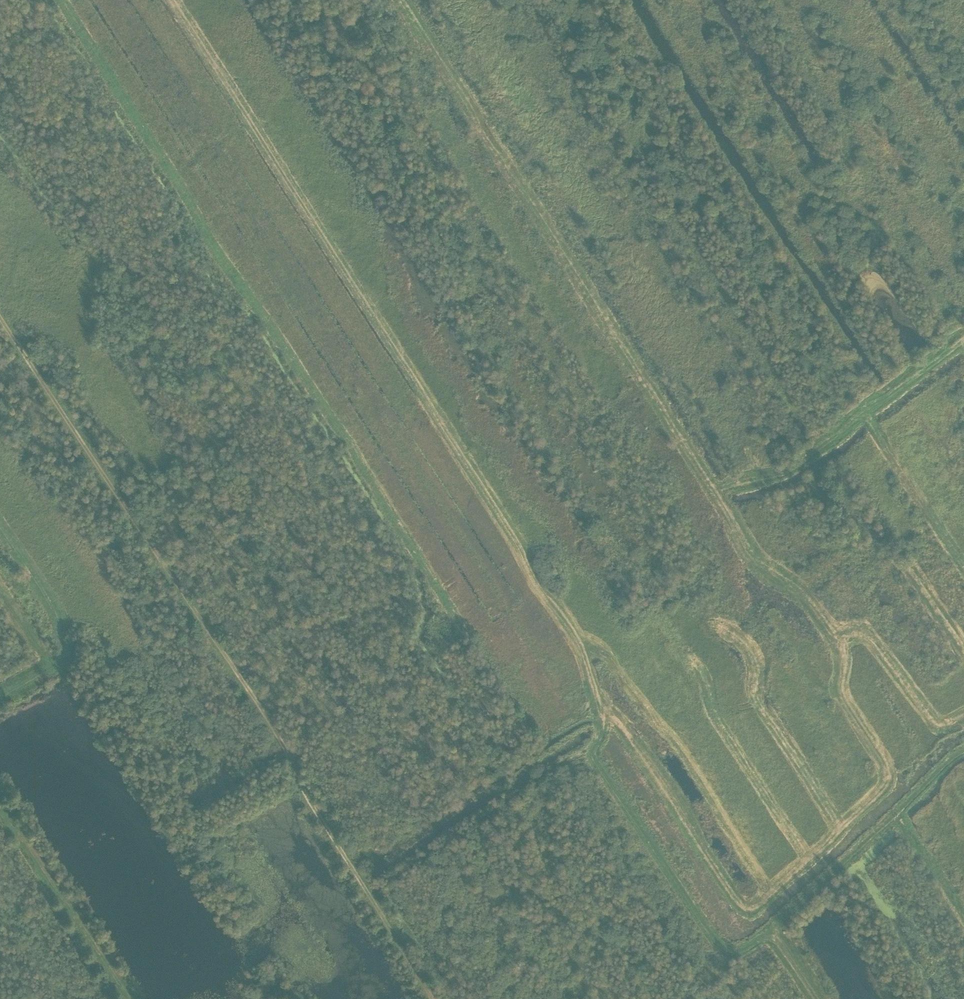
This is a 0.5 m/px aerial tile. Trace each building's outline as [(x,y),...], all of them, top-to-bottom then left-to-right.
[(347,329),(339,334),(348,348),(356,342),(347,329)]
